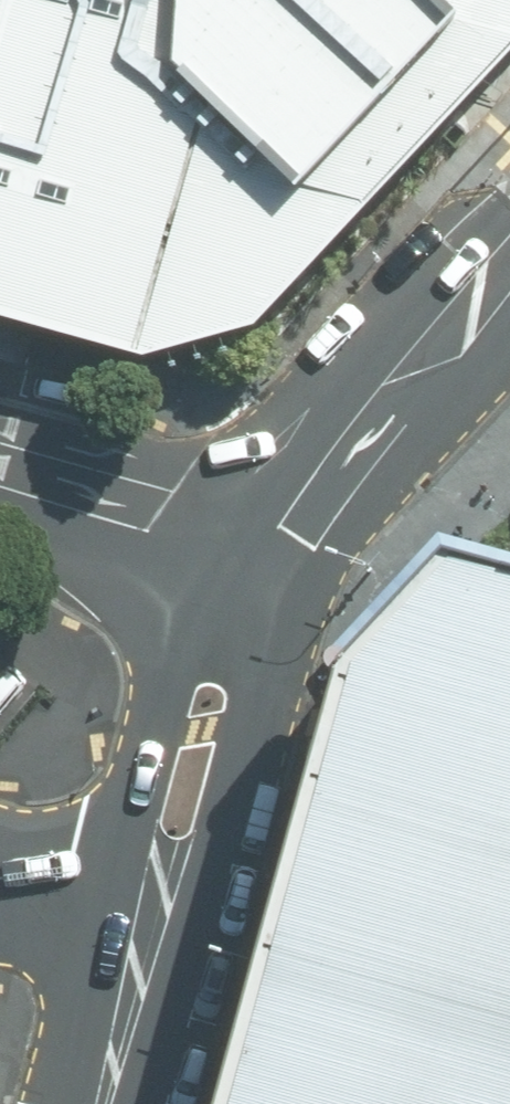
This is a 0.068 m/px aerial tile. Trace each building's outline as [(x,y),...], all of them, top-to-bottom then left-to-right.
[(509,53),(509,0),(0,0),(0,319),(145,359),(252,328),(509,53)] [(447,553),(432,573),(422,586),(332,708),(241,1057),(228,1103),(509,1103),(509,571),(447,553)]
